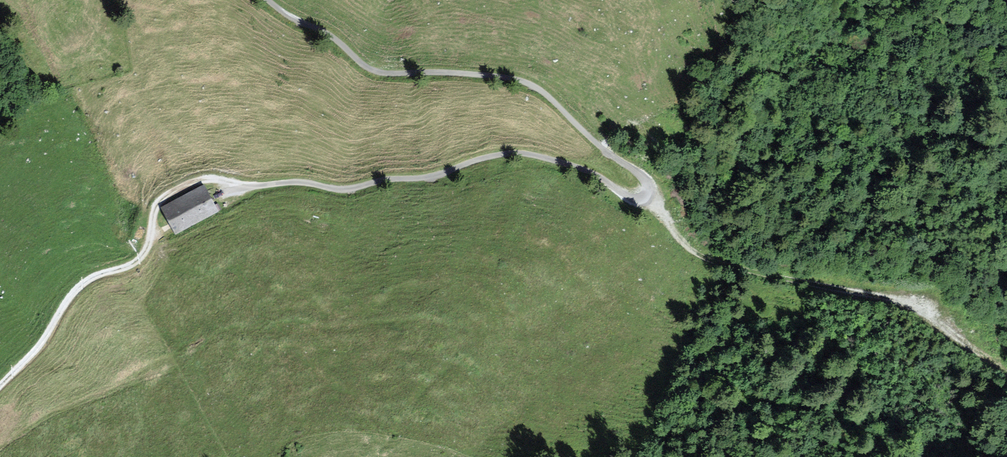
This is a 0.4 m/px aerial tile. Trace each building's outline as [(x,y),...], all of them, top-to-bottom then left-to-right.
[(205,190),(164,210),(177,235),(218,215),(205,190)]
